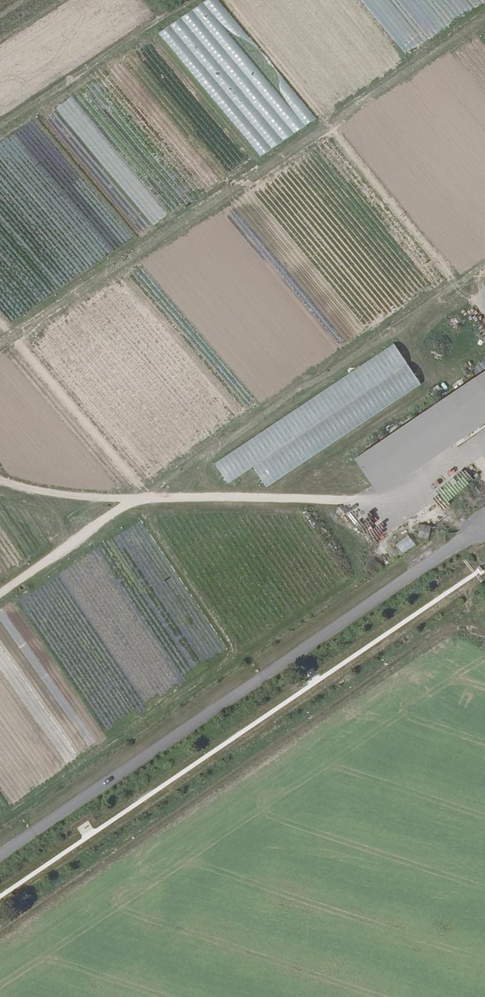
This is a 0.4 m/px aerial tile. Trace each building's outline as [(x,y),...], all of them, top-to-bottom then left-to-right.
[(313,118),(220,0),(203,0),(161,33),(260,160),(313,118)] [(460,320),(475,314),(470,303),(455,309),(460,320)] [(398,348),(212,458),(227,484),(254,468),(263,483),(423,390),(398,348)] [(338,461),(355,485),(471,405),(454,380),(338,461)] [(390,521),(370,535),(375,542),(395,529),(390,521)] [(420,524),(419,537),(429,539),(431,525),(420,524)] [(402,554),(416,545),(408,534),(395,543),(402,554)]
